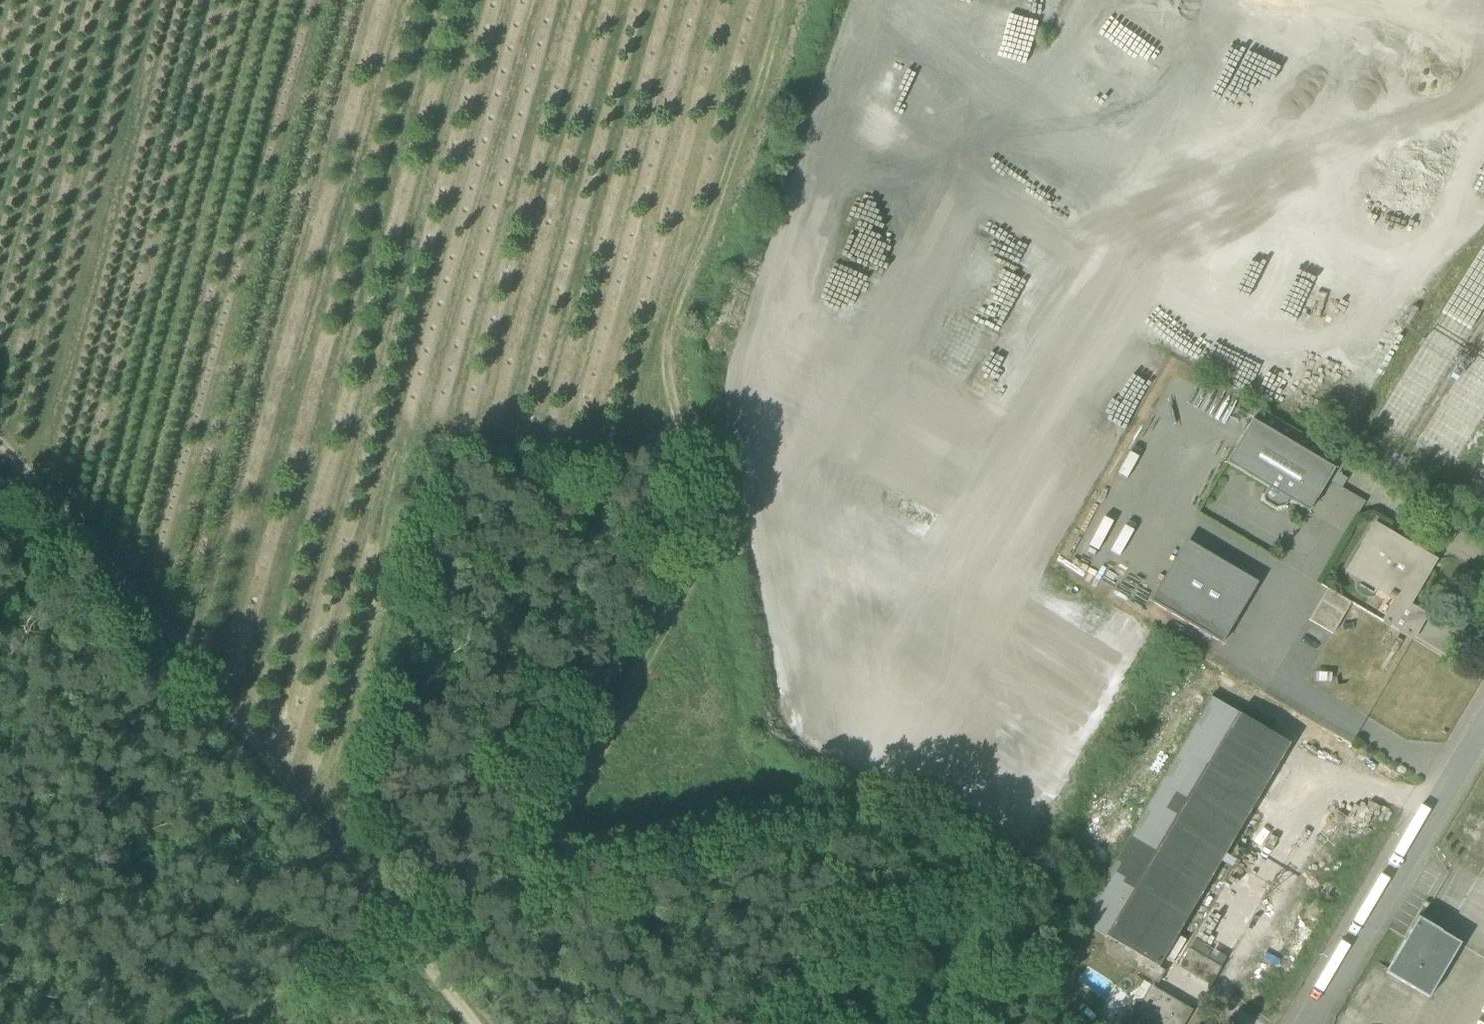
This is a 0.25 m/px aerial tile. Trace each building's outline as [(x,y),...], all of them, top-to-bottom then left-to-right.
[(1258,409),(1252,421),(1294,446),(1301,434),(1258,409)] [(1334,470),(1294,446),(1252,421),(1226,464),(1268,489),(1263,497),(1263,501),(1263,503),(1265,505),(1275,510),(1284,508),(1288,501),(1308,513),(1333,472),(1334,470)] [(1333,472),(1337,474),(1345,460),(1301,434),(1294,446),(1334,470),(1333,472)] [(1319,516),(1348,530),(1363,497),(1334,484),(1319,516)] [(1376,525),(1362,549),(1373,555),(1387,532),(1376,525)] [(1396,600),(1408,607),(1410,605),(1436,560),(1387,532),(1373,555),(1362,549),(1348,572),(1396,600)] [(1186,540),(1175,558),(1248,600),(1258,583),(1186,540)] [(1149,602),(1222,644),(1248,600),(1175,558),(1149,602)] [(1321,600),(1345,614),(1352,603),(1327,589),(1321,600)] [(1309,620),(1333,634),(1345,614),(1321,600),(1309,620)] [(1383,623),(1413,640),(1427,615),(1410,605),(1408,607),(1396,600),(1383,623)] [(1079,922),(1114,943),(1159,969),(1291,745),(1212,699),(1079,922)] [(1386,973),(1429,999),(1461,944),(1441,932),(1418,918),(1412,929),(1411,929),(1386,973)] [(1165,973),(1159,969),(1114,943),(1107,954),(1158,984),(1165,973)] [(1174,977),(1202,993),(1210,979),(1183,963),(1174,977)] [(1193,1012),(1151,987),(1139,1006),(1133,1002),(1120,1023),(1186,1023),(1193,1012)]
